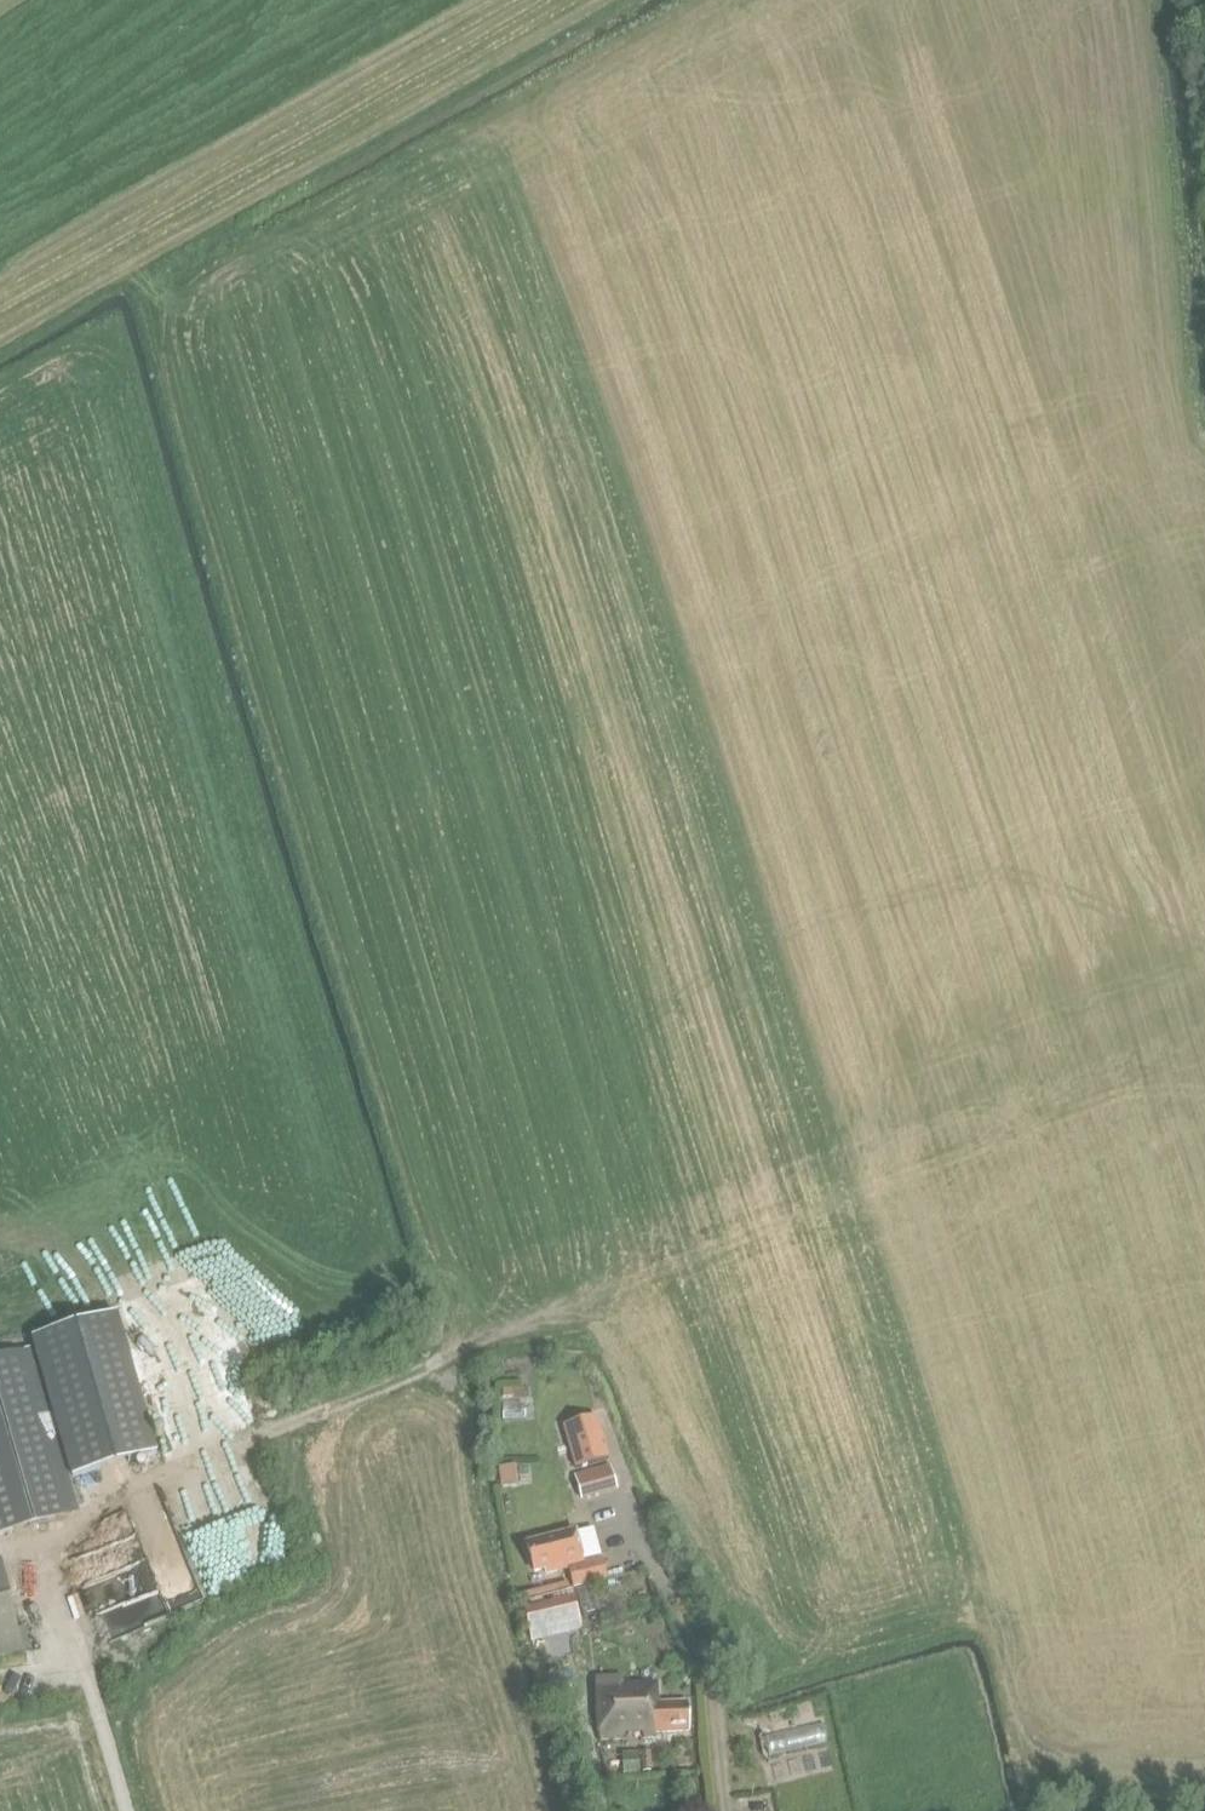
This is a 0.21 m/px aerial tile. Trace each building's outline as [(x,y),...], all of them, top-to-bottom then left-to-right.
[(29,1339),(70,1479),(155,1454),(113,1314),(29,1339)] [(77,1514),(31,1351),(0,1359),(0,1536),(77,1514)] [(511,1391),(501,1391),(502,1400),(512,1400),(511,1391)] [(607,1459),(595,1417),(563,1426),(575,1468),(607,1459)] [(513,1464),(497,1466),(500,1485),(515,1483),(513,1464)] [(574,1476),(581,1501),(615,1491),(608,1467),(574,1476)] [(527,1544),(533,1571),(544,1568),(545,1573),(566,1568),(572,1588),(605,1579),(601,1561),(582,1567),(573,1533),(527,1544)] [(20,1655),(0,1571),(0,1659),(20,1655)] [(521,1609),(529,1637),(579,1623),(571,1595),(521,1609)] [(653,1706),(652,1686),(593,1688),(594,1741),(619,1740),(619,1733),(639,1732),(639,1740),(650,1739),(650,1735),(685,1733),(684,1704),(653,1706)] [(636,1753),(637,1772),(647,1771),(646,1752),(636,1753)]
